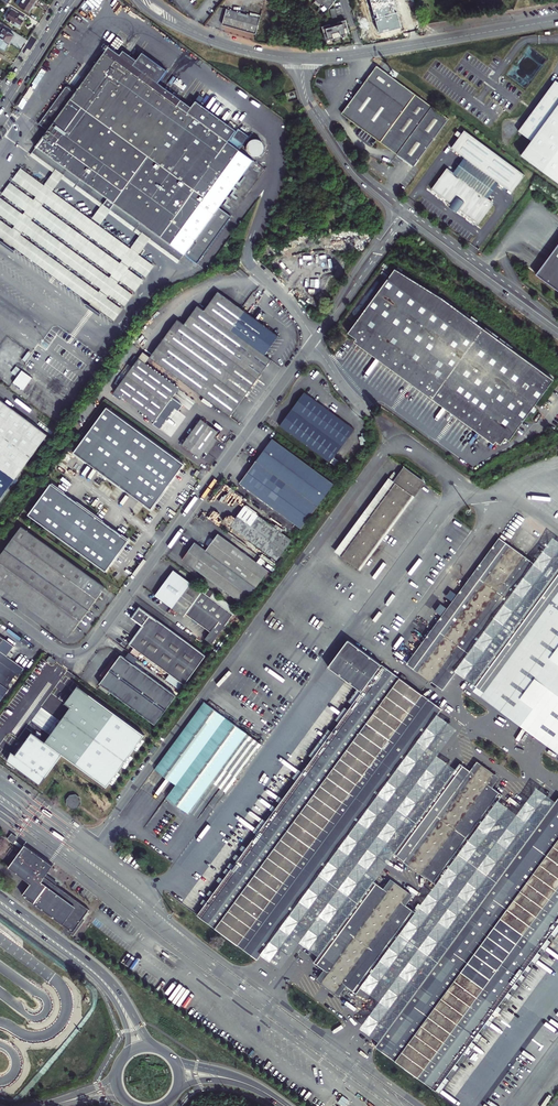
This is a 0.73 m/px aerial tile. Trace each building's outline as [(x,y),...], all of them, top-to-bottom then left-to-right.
[(26,0),(18,0),(16,3),(20,6),(19,6),(29,13),(34,5),(26,0)] [(380,34),(397,31),(391,9),(393,9),(391,0),(367,0),(376,35),(380,34)] [(254,31),(258,15),(224,7),(220,23),(236,27),(254,31)] [(6,19),(20,28),(26,19),(12,10),(9,15),(8,14),(6,17),(7,17),(6,19)] [(326,21),(319,23),(323,37),(331,34),(331,35),(339,33),(339,31),(346,29),(342,16),(334,18),(334,19),(327,22),(326,21)] [(10,43),(15,36),(1,27),(0,27),(0,37),(10,43)] [(10,43),(0,37),(0,48),(5,51),(10,43)] [(167,65),(175,53),(152,37),(144,48),(167,65)] [(54,171),(175,257),(179,257),(181,254),(194,263),(229,215),(216,206),(222,198),(224,195),(228,189),(230,186),(232,184),(234,182),(250,159),(236,149),(240,144),(243,146),(244,147),(244,149),(244,150),(245,151),(246,153),(247,153),(249,154),(250,155),(252,155),(253,155),(254,154),(256,153),(257,153),(258,152),(259,150),(259,149),(260,148),(260,146),(260,145),(259,143),(259,142),(258,141),(257,140),(256,139),(254,138),(253,138),(251,138),(250,138),(248,139),(247,139),(246,140),(245,141),(243,140),(246,135),(236,127),(234,129),(194,101),(190,107),(157,83),(166,71),(141,53),(135,61),(122,51),(118,55),(107,47),(96,62),(90,71),(73,94),(64,88),(37,125),(46,132),(41,139),(35,148),(55,162),(53,165),(54,171)] [(94,61),(88,69),(90,71),(96,62),(94,61)] [(430,107),(413,94),(375,66),(344,107),(345,117),(378,142),(395,155),(410,166),(446,119),(430,107)] [(557,186),(557,86),(557,85),(551,81),(515,131),(528,140),(517,155),(557,186)] [(523,176),(462,131),(449,149),(462,158),(458,164),(451,174),(444,169),(430,189),(432,191),(476,224),(490,206),(489,202),(485,199),(492,190),(496,184),(509,194),(523,176)] [(146,278),(154,267),(138,255),(144,248),(148,243),(175,262),(179,257),(175,257),(54,171),(53,165),(55,162),(35,148),(28,157),(52,174),(49,179),(43,187),(19,170),(11,181),(146,278)] [(235,183),(234,182),(232,184),(236,187),(243,178),(240,176),(235,183)] [(136,293),(144,281),(9,184),(1,196),(136,293)] [(133,296),(0,200),(0,217),(125,307),(133,296)] [(123,311),(0,222),(0,239),(115,322),(123,311)] [(536,275),(557,291),(557,245),(536,275)] [(394,269),(348,333),(500,445),(505,439),(509,441),(536,404),(553,381),(501,342),(446,301),(435,294),(394,269)] [(217,293),(203,312),(197,307),(183,326),(177,321),(150,357),(230,416),(271,360),(264,355),(277,336),(217,293)] [(24,361),(30,353),(27,351),(22,359),(24,361)] [(154,421),(178,388),(145,364),(150,357),(142,352),(137,358),(134,356),(128,365),(131,367),(113,391),(154,421)] [(28,372),(32,367),(27,363),(23,369),(28,372)] [(23,389),(32,378),(22,370),(13,382),(23,389)] [(334,456),(354,429),(304,393),(280,426),(330,462),(334,456)] [(49,437),(36,427),(0,401),(0,504),(49,437)] [(185,464),(107,407),(74,453),(75,453),(74,454),(87,464),(88,463),(100,472),(99,473),(125,492),(126,491),(145,504),(144,505),(152,511),(166,492),(165,491),(185,464)] [(214,439),(218,433),(200,420),(182,446),(199,459),(200,457),(204,452),(214,439)] [(218,442),(214,439),(204,452),(208,454),(218,442)] [(301,528),(333,484),(272,439),(239,483),(297,525),(301,528)] [(390,477),(335,551),(341,556),(406,469),(407,468),(404,466),(393,480),(390,477)] [(424,481),(407,468),(406,469),(423,482),(424,481)] [(423,482),(406,469),(341,556),(359,569),(423,482)] [(361,570),(426,482),(424,481),(423,482),(359,569),(361,570)] [(51,484),(29,515),(106,572),(115,559),(116,560),(130,541),(122,536),(121,536),(103,522),(103,521),(78,502),(77,503),(65,494),(66,493),(53,483),(52,484),(51,484)] [(278,560),(292,540),(289,538),(245,506),(231,526),(278,560)] [(0,554),(0,578),(71,631),(104,587),(21,526),(1,554),(0,554)] [(209,547),(206,551),(195,543),(183,560),(239,601),(244,605),(265,577),(269,580),(273,574),(269,571),(218,534),(214,540),(210,537),(205,544),(209,547)] [(501,536),(499,538),(535,564),(537,563),(501,536)] [(557,569),(557,540),(555,537),(537,563),(535,564),(456,672),(464,678),(473,684),(557,569)] [(535,564),(499,538),(407,663),(443,690),(456,672),(535,564)] [(473,684),(557,747),(557,569),(473,684)] [(205,593),(202,591),(174,570),(156,595),(184,616),(186,613),(211,631),(207,638),(213,642),(225,625),(225,624),(233,613),(205,593)] [(71,631),(0,578),(0,586),(68,636),(71,631)] [(208,589),(205,593),(233,613),(234,612),(231,611),(234,607),(208,589)] [(130,617),(141,626),(128,643),(170,675),(166,680),(180,690),(205,655),(139,606),(130,617)] [(16,674),(18,676),(23,669),(7,657),(14,646),(0,636),(0,701),(8,691),(5,689),(16,674)] [(362,691),(197,916),(257,961),(267,948),(438,715),(442,709),(349,641),(331,668),(362,691)] [(129,652),(125,658),(134,664),(138,659),(129,652)] [(100,684),(111,692),(155,724),(176,695),(134,664),(125,658),(121,655),(116,660),(104,678),(100,684)] [(53,664),(56,660),(50,656),(47,660),(53,664)] [(116,660),(113,658),(100,675),(104,678),(116,660)] [(9,692),(20,677),(18,676),(16,674),(5,689),(8,691),(9,692)] [(110,694),(111,692),(100,684),(99,686),(110,694)] [(78,686),(65,703),(71,707),(46,742),(32,732),(16,754),(12,751),(7,761),(16,767),(40,784),(62,754),(107,786),(121,766),(129,755),(144,734),(136,729),(78,686)] [(203,701),(154,769),(175,785),(166,797),(187,813),(211,781),(225,792),(261,744),(203,701)] [(447,721),(438,715),(267,948),(276,954),(286,962),(297,946),(309,954),(315,959),(369,884),(392,853),(454,768),(448,764),(437,755),(457,728),(447,721)] [(454,768),(392,853),(434,884),(496,799),(500,794),(490,787),(497,777),(475,761),(468,770),(458,763),(454,768)] [(502,803),(496,799),(434,884),(411,915),(357,989),(363,994),(378,1004),(369,1017),(382,1026),(389,1032),(556,801),(548,795),(537,787),(517,815),(502,803)] [(82,805),(82,799),(77,795),(71,796),(67,801),(68,807),(73,810),(79,809),(82,805)] [(557,927),(557,798),(556,801),(389,1032),(378,1047),(436,1091),(556,929),(557,927)] [(18,837),(12,833),(7,840),(20,850),(22,848),(15,842),(18,837)] [(51,886),(42,879),(44,876),(50,867),(23,847),(22,848),(20,850),(15,857),(9,866),(6,870),(28,886),(20,897),(70,934),(79,922),(86,912),(51,886)] [(51,886),(54,883),(44,876),(42,879),(51,886)] [(320,973),(312,983),(334,999),(342,989),(352,996),(357,989),(411,915),(401,908),(409,898),(387,882),(379,892),(369,884),(315,959),(310,965),(320,973)] [(70,934),(69,936),(71,937),(80,925),(79,922),(70,934)]
